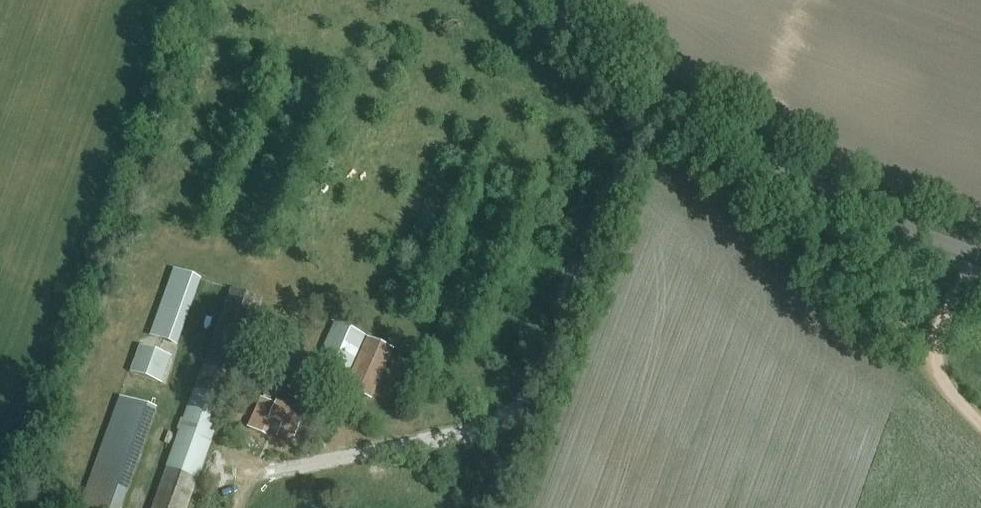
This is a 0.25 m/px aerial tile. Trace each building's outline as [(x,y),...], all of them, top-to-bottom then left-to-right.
[(178,346),(201,280),(174,270),(151,335),(178,346)] [(156,495),(151,507),(188,507),(211,442),(208,440),(212,429),(215,430),(262,301),(230,289),(172,450),(164,447),(148,492),(156,495)] [(343,388),(366,338),(334,324),(311,374),(343,388)] [(346,388),(372,400),(394,350),(368,339),(346,388)] [(161,385),(172,358),(141,346),(130,372),(161,385)] [(120,397),(80,507),(121,507),(157,410),(120,397)] [(273,423),(281,426),(277,438),(291,443),(295,433),(296,433),(305,413),(276,401),(274,404),(261,399),(248,429),(267,438),(273,423)]
